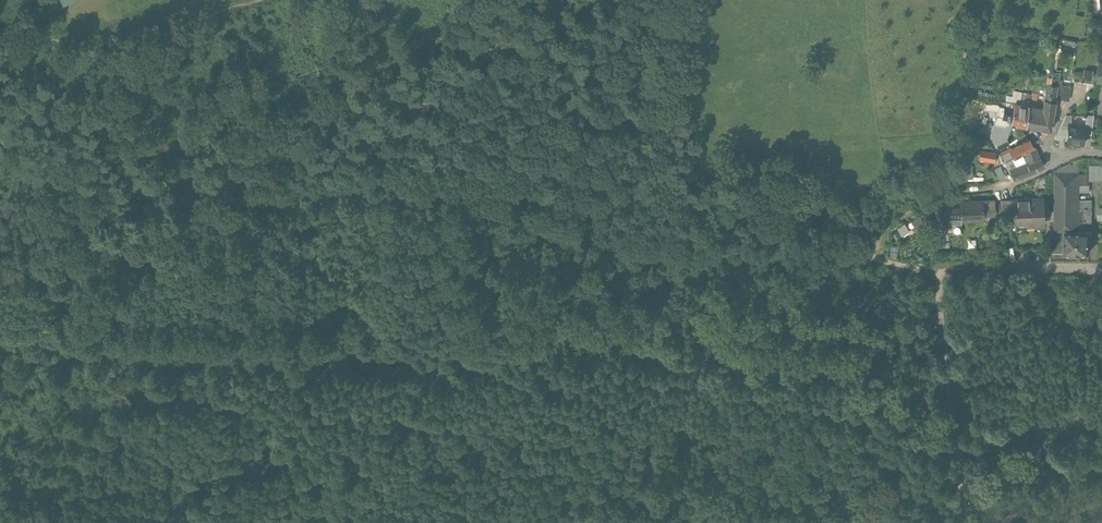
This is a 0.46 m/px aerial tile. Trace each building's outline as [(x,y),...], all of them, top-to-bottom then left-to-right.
[(1059,73),(1052,72),(1051,84),(1061,85),(1061,80),(1058,79),(1059,73)] [(1051,84),(1046,83),(1044,99),(1055,101),(1055,99),(1068,101),(1070,87),(1061,85),(1051,84)] [(1028,94),(1014,91),(1012,96),(1005,95),(1004,100),(1014,102),(1019,103),(1020,98),(1027,99),(1028,94)] [(1043,107),(1029,105),(1026,125),(1050,129),(1055,101),(1044,99),(1043,107)] [(986,108),(998,110),(999,102),(987,101),(986,108)] [(1019,103),(1014,102),(1014,105),(1012,120),(1018,122),(1018,123),(1022,124),(1026,125),(1029,105),(1019,103)] [(1014,105),(1004,104),(1002,118),(1004,119),(1003,121),(998,120),(995,119),(990,135),(993,136),(992,139),(997,141),(996,143),(1005,138),(1012,122),(1012,120),(1014,105)] [(1034,127),(1025,126),(1026,125),(1022,124),(1021,128),(1025,128),(1024,131),(1033,132),(1034,127)] [(1061,125),(1054,139),(1066,141),(1068,126),(1061,125)] [(1084,143),(1087,127),(1068,125),(1068,126),(1066,141),(1084,143)] [(996,143),(999,149),(1008,144),(1005,138),(996,143)] [(1025,142),(1002,155),(1005,162),(1011,158),(1020,153),(1029,148),(1033,146),(1029,139),(1024,141),(1025,142)] [(1034,147),(1029,148),(1020,153),(1023,158),(1027,155),(1030,159),(1038,155),(1034,147)] [(994,152),(980,150),(979,158),(993,160),(994,152)] [(1038,155),(1030,159),(1027,155),(1023,158),(1025,162),(1015,166),(1009,169),(1013,178),(1030,172),(1037,169),(1043,165),(1040,158),(1039,159),(1038,155)] [(1011,158),(1005,162),(1009,169),(1015,166),(1011,158)] [(1090,166),(1090,180),(1101,181),(1101,166),(1090,166)] [(1079,174),(1055,173),(1054,229),(1055,230),(1065,230),(1065,229),(1078,229),(1078,227),(1083,227),(1083,229),(1089,229),(1090,225),(1091,225),(1091,209),(1078,208),(1079,174)] [(1043,197),(1013,198),(1013,199),(1014,213),(1014,224),(1044,223),(1043,197)] [(993,199),(961,201),(961,207),(962,218),(978,217),(978,212),(994,211),(993,199)] [(1013,199),(1000,200),(1004,214),(1014,213),(1013,199)] [(961,207),(945,208),(946,232),(962,231),(962,218),(961,207)] [(1065,230),(1055,230),(1054,229),(1051,229),(1051,250),(1089,251),(1089,229),(1083,229),(1083,227),(1078,227),(1078,229),(1065,229),(1065,230)]
